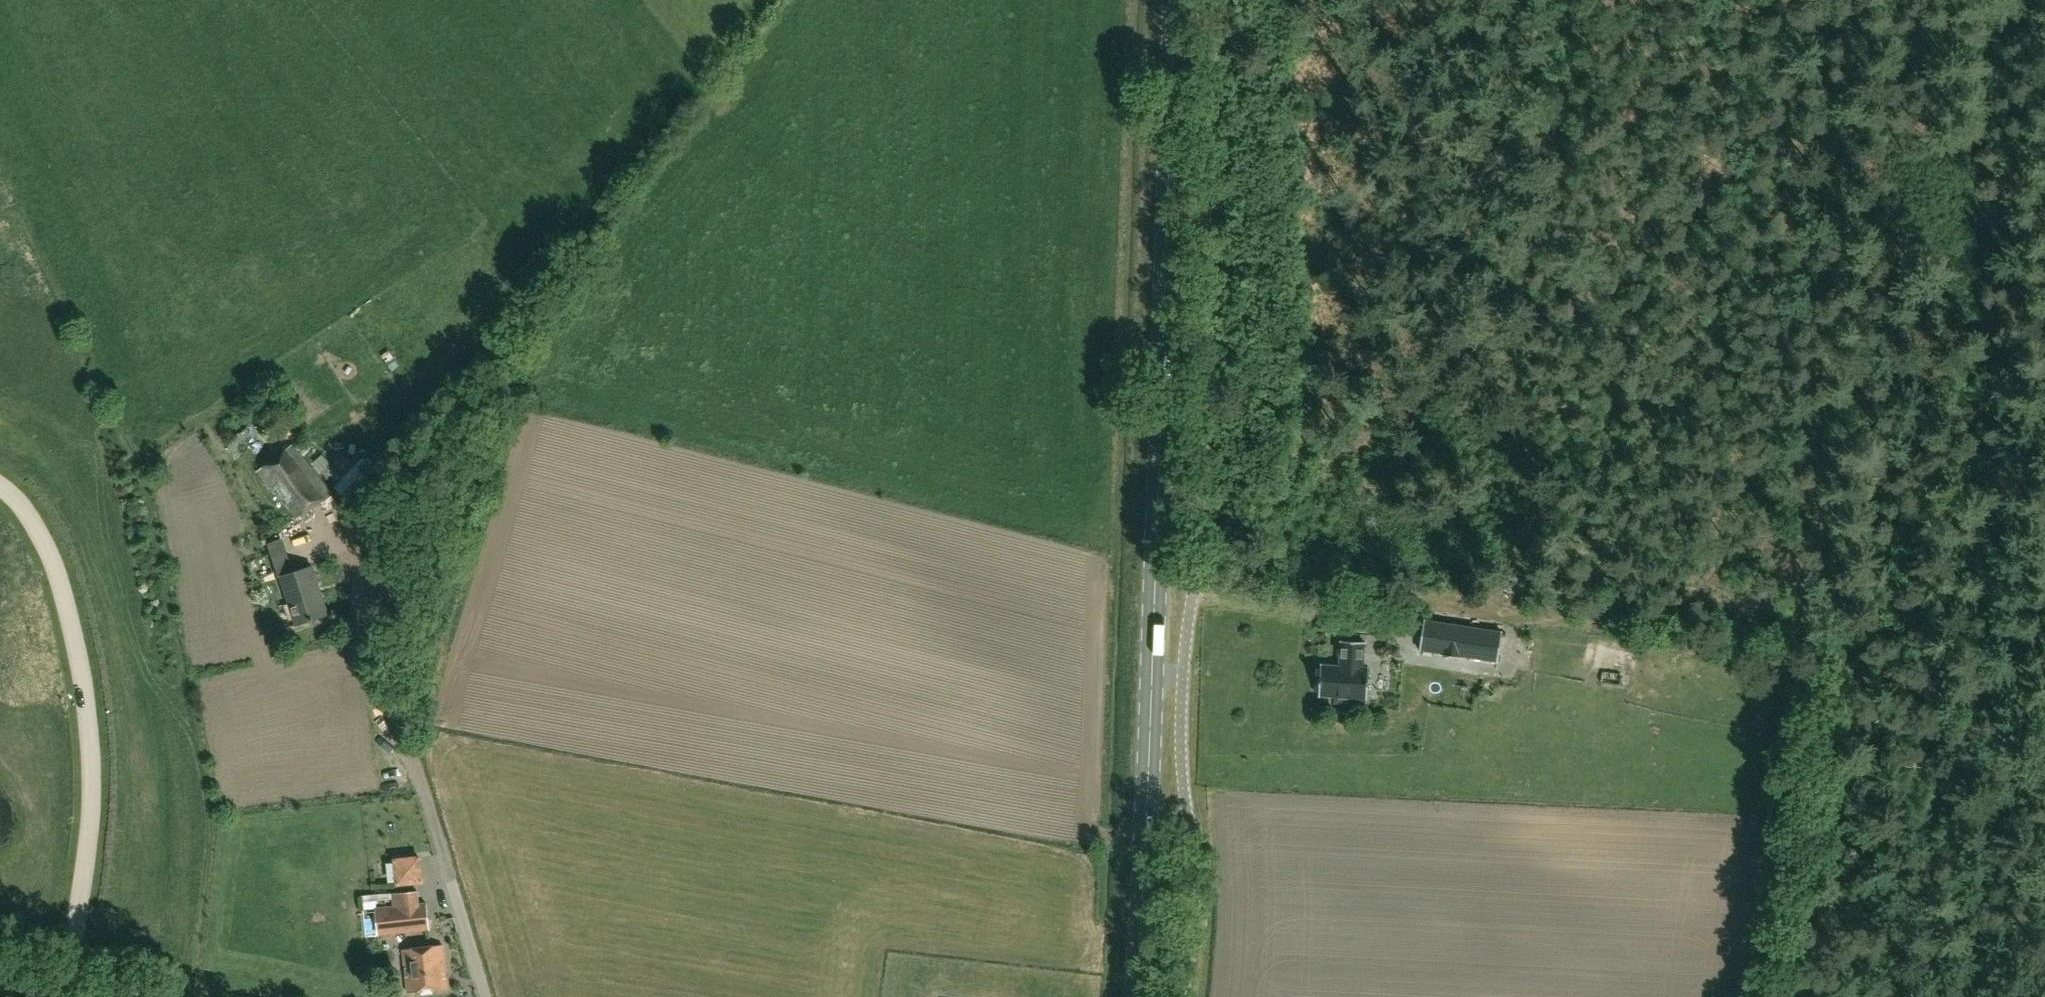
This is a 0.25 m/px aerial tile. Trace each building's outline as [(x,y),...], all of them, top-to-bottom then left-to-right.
[(296,520),(331,493),(293,443),(258,470),(296,520)] [(295,624),(327,614),(313,567),(281,576),(295,624)] [(1502,630),(1425,619),(1420,651),(1498,662),(1502,630)] [(1341,641),(1340,666),(1321,665),(1320,696),(1336,697),(1336,702),(1352,703),(1352,698),(1367,698),(1368,667),(1363,667),(1365,642),(1341,641)] [(420,857),(396,860),(398,884),(422,881),(420,857)] [(418,904),(417,891),(392,893),(393,907),(375,909),(378,935),(430,929),(427,903),(418,904)] [(408,992),(448,989),(444,945),(404,949),(408,992)]
